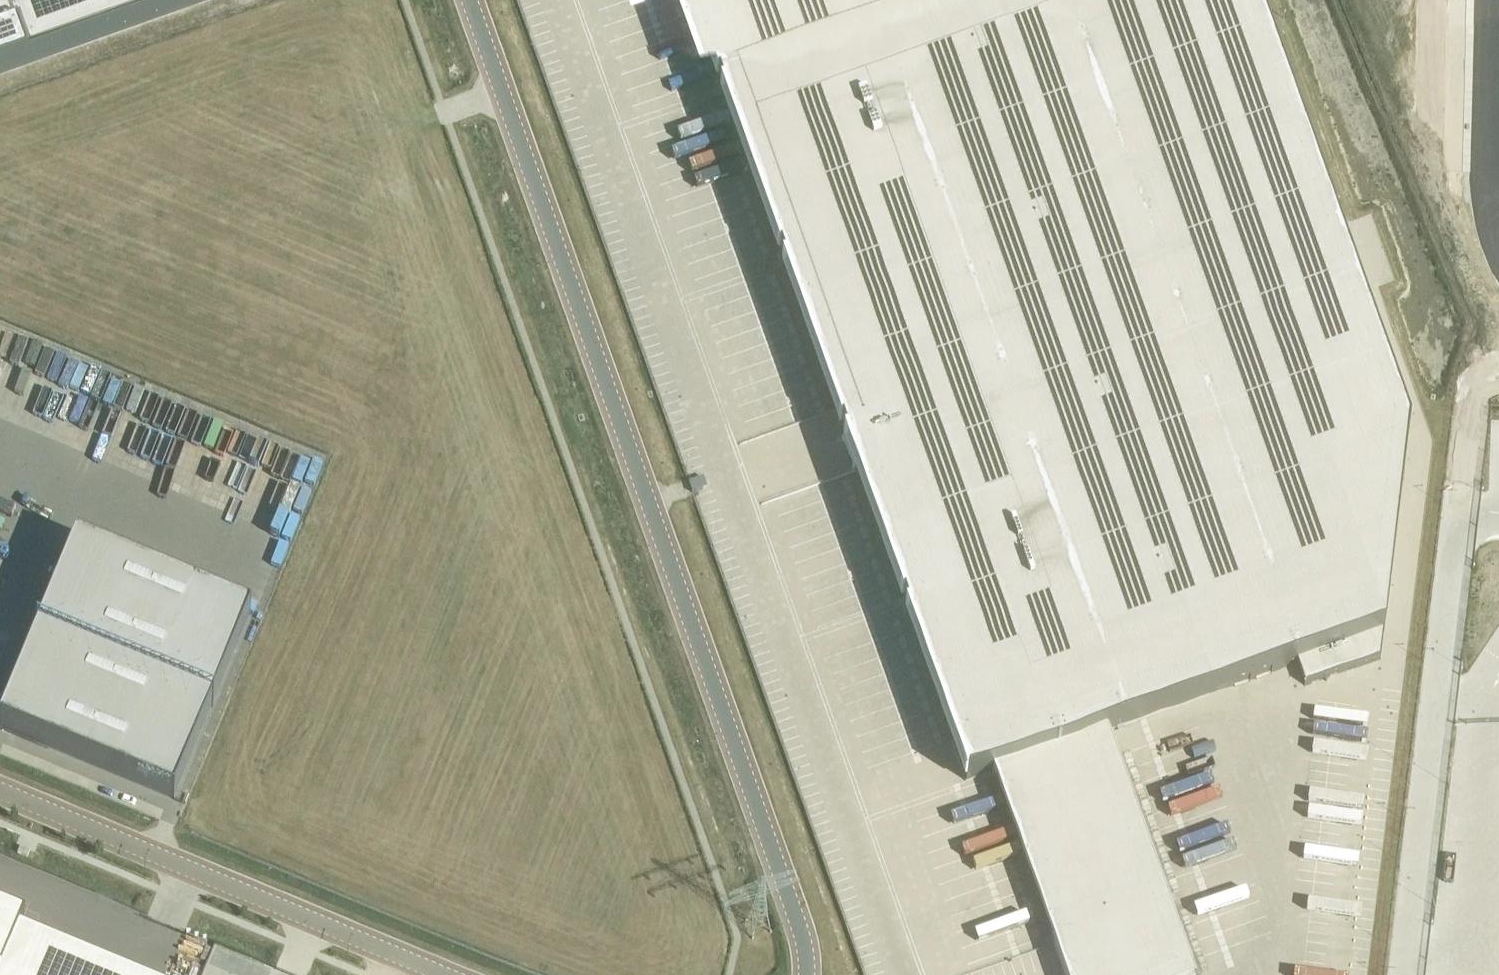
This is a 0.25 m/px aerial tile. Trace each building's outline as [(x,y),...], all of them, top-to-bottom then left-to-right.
[(213,0),(0,0),(0,77),(213,0)] [(966,780),(993,771),(1065,974),(1194,974),(1107,730),(1297,663),(1305,686),(1381,658),(1410,427),(1258,0),(688,0),(966,780)] [(704,477),(689,482),(693,492),(707,487),(704,477)] [(0,726),(0,727),(178,797),(251,613),(73,543),(0,726)] [(20,930),(25,916),(18,913),(0,905),(0,974),(1,974),(20,930)]
